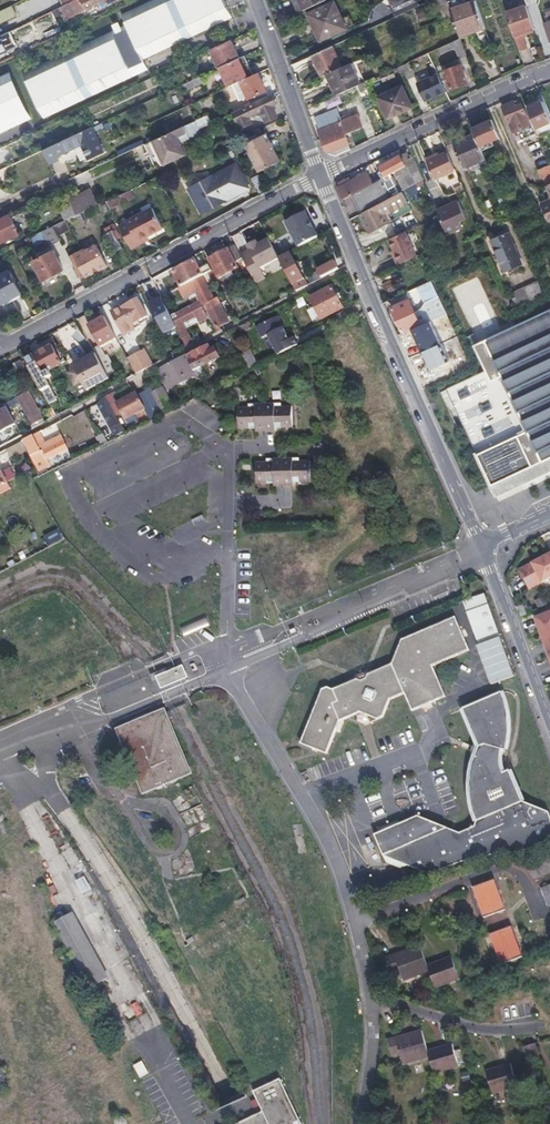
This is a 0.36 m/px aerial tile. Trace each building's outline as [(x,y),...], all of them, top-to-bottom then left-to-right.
[(84,10),(92,7),(105,0),(79,0),(84,10)] [(222,0),(152,0),(120,15),(125,25),(133,42),(222,0)] [(224,0),(222,0),(133,42),(141,59),(232,17),(224,0)] [(304,10),(326,0),(299,0),(304,10)] [(395,9),(417,0),(391,0),(395,9)] [(528,5),(529,8),(535,6),(541,4),(539,0),(526,0),(528,5)] [(77,11),(73,2),(66,5),(71,15),(77,11)] [(319,41),(346,29),(334,2),(308,14),(319,41)] [(460,38),(486,29),(477,4),(451,12),(453,17),(460,38)] [(506,13),(519,51),(528,47),(524,36),(527,35),(526,31),(536,28),(529,8),(528,5),(506,13)] [(19,18),(13,6),(0,12),(0,27),(19,18)] [(536,28),(538,37),(545,34),(535,6),(529,8),(536,28)] [(92,7),(84,10),(86,15),(94,11),(92,7)] [(61,34),(68,31),(58,9),(51,12),(61,34)] [(20,76),(28,92),(112,52),(133,42),(125,25),(20,76)] [(3,36),(0,37),(0,54),(9,50),(3,36)] [(459,59),(467,56),(461,39),(446,46),(449,51),(456,48),(459,59)] [(240,57),(232,40),(211,50),(220,67),(240,57)] [(112,52),(28,92),(40,119),(146,69),(141,59),(133,42),(112,52)] [(332,46),(312,55),(322,76),(331,72),(341,67),(332,46)] [(245,55),(240,57),(250,77),(255,74),(245,55)] [(250,77),(240,57),(220,67),(229,87),(240,81),(250,77)] [(331,72),(340,93),(365,82),(355,61),(341,67),(331,72)] [(401,66),(407,78),(414,75),(409,63),(401,66)] [(451,88),(468,82),(461,65),(445,71),(451,88)] [(266,91),(258,73),(255,74),(250,77),(240,81),(249,99),(266,91)] [(425,102),(446,93),(438,74),(417,84),(425,102)] [(28,119),(6,75),(0,78),(0,133),(28,119)] [(388,118),(412,107),(402,86),(379,97),(388,118)] [(269,96),(266,91),(249,99),(252,104),(269,96)] [(276,104),(271,95),(269,96),(252,104),(241,109),(233,113),(241,128),(252,123),(249,116),(261,110),(267,121),(277,116),(272,106),(276,104)] [(516,107),(514,102),(505,107),(516,134),(519,132),(523,141),(538,134),(538,133),(536,129),(533,122),(531,124),(522,104),(516,107)] [(528,109),(533,122),(536,129),(549,124),(549,118),(544,103),(528,109)] [(320,132),(328,153),(333,151),(348,145),(344,135),(362,127),(358,115),(353,117),(351,113),(334,121),(336,124),(320,132)] [(500,138),(492,121),(473,129),(475,133),(480,147),(500,138)] [(211,123),(199,129),(202,137),(207,134),(206,131),(213,128),(211,123)] [(183,126),(153,140),(165,165),(185,155),(177,138),(187,134),(183,126)] [(92,127),(43,150),(50,165),(60,160),(59,156),(76,148),(82,160),(89,157),(90,158),(104,151),(92,127)] [(475,133),(453,143),(464,168),(486,159),(480,147),(475,133)] [(259,171),(279,161),(265,134),(245,145),(259,171)] [(348,145),(333,151),(336,156),(351,150),(350,149),(348,145)] [(416,162),(411,150),(400,156),(381,166),(382,168),(379,169),(381,173),(384,179),(416,162)] [(456,169),(449,153),(433,160),(440,176),(456,169)] [(433,160),(428,162),(435,178),(440,176),(433,160)] [(424,181),(416,162),(384,179),(379,181),(353,195),(362,213),(400,193),(406,190),(424,181)] [(201,211),(247,186),(236,165),(190,190),(201,211)] [(547,187),(549,185),(549,166),(538,171),(541,179),(544,180),(547,187)] [(339,187),(344,199),(353,195),(379,181),(376,176),(371,178),(367,172),(339,187)] [(87,190),(68,199),(70,203),(76,216),(88,210),(95,207),(87,190)] [(501,194),(505,205),(514,201),(510,191),(501,194)] [(129,203),(124,193),(118,196),(123,206),(129,203)] [(362,213),(360,213),(370,232),(410,212),(400,193),(362,213)] [(123,206),(118,196),(105,202),(111,213),(123,206)] [(458,202),(452,204),(462,228),(463,227),(460,220),(465,218),(458,202)] [(76,216),(70,203),(58,209),(64,221),(65,221),(76,216)] [(452,204),(437,210),(439,216),(447,234),(462,228),(452,204)] [(541,208),(547,222),(549,221),(549,204),(541,208)] [(119,227),(131,249),(139,244),(138,241),(146,236),(162,227),(151,207),(126,222),(126,223),(119,227)] [(284,222),(298,248),(318,237),(304,212),(284,222)] [(0,219),(0,244),(21,234),(11,214),(0,219)] [(65,221),(64,221),(52,227),(58,237),(71,230),(65,221)] [(52,227),(29,238),(32,245),(46,239),(49,245),(59,240),(58,237),(52,227)] [(112,253),(121,248),(112,231),(103,236),(104,237),(107,243),(112,253)] [(405,232),(389,240),(396,255),(394,256),(398,264),(416,256),(405,232)] [(259,268),(279,257),(269,239),(259,244),(257,241),(248,245),(250,250),(241,255),(242,258),(255,282),(264,277),(259,268)] [(95,246),(79,256),(84,265),(100,256),(95,246)] [(239,253),(236,246),(210,260),(220,278),(225,276),(227,278),(234,275),(232,272),(238,269),(235,263),(242,258),(241,255),(239,253)] [(44,281),(64,270),(52,248),(41,254),(43,258),(33,262),(44,281)] [(68,257),(80,280),(106,266),(100,256),(84,265),(79,256),(77,252),(68,257)] [(517,252),(501,260),(514,290),(531,282),(517,252)] [(293,285),(296,291),(307,285),(291,253),(280,259),(283,265),(293,285)] [(213,272),(210,266),(201,271),(196,261),(174,272),(180,284),(174,287),(176,291),(193,282),(203,277),(209,274),(213,272)] [(322,277),(339,268),(335,261),(318,270),(319,271),(322,277)] [(307,277),(311,283),(322,277),(319,271),(307,277)] [(214,284),(218,282),(213,272),(209,274),(214,284)] [(19,293),(9,273),(0,278),(0,303),(19,293)] [(193,282),(208,310),(217,305),(203,277),(193,282)] [(432,280),(418,287),(423,299),(420,305),(412,308),(420,324),(447,313),(432,280)] [(453,289),(472,335),(497,325),(488,303),(486,298),(482,300),(477,286),(467,290),(465,284),(453,289)] [(316,321),(343,308),(331,287),(310,297),(313,303),(308,305),(316,321)] [(148,315),(139,298),(113,312),(126,335),(142,326),(139,320),(148,315)] [(170,315),(161,298),(149,304),(164,333),(176,327),(170,315)] [(409,300),(391,308),(403,333),(420,325),(420,324),(412,308),(409,300)] [(170,315),(187,348),(194,344),(182,322),(196,315),(198,320),(205,316),(199,304),(177,315),(176,312),(170,315)] [(208,310),(219,331),(224,328),(222,323),(227,321),(219,304),(217,305),(208,310)] [(472,342),(485,370),(439,391),(456,428),(461,425),(494,496),(495,496),(497,501),(549,477),(549,306),(472,342)] [(205,311),(216,333),(219,331),(208,310),(205,311)] [(278,354),(297,344),(294,337),(289,339),(277,316),(256,326),(261,337),(268,334),(278,354)] [(115,339),(104,317),(88,326),(99,345),(100,347),(115,339)] [(252,320),(239,327),(243,334),(254,328),(255,325),(252,320)] [(62,347),(74,337),(64,326),(53,337),(62,347)] [(133,338),(122,345),(128,356),(140,350),(133,338)] [(99,345),(93,348),(97,355),(99,360),(105,357),(100,347),(99,345)] [(61,364),(52,346),(25,360),(49,405),(56,401),(44,378),(48,376),(45,372),(61,364)] [(209,346),(187,357),(195,371),(203,367),(221,357),(216,348),(212,350),(209,346)] [(249,369),(258,364),(250,349),(240,354),(249,369)] [(99,360),(97,355),(75,367),(77,371),(69,375),(76,387),(83,383),(87,391),(109,379),(107,374),(99,360)] [(99,360),(107,374),(114,369),(107,355),(105,357),(99,360)] [(199,381),(208,376),(203,367),(195,371),(187,357),(186,355),(160,368),(171,389),(197,376),(199,381)] [(128,362),(135,375),(147,369),(140,356),(128,362)] [(23,379),(30,375),(23,361),(16,365),(23,379)] [(144,393),(156,416),(161,413),(165,411),(153,389),(147,391),(145,388),(142,389),(144,393)] [(153,389),(165,411),(166,410),(155,388),(153,389)] [(19,403),(31,424),(42,419),(33,403),(32,403),(27,392),(17,398),(19,403)] [(113,393),(107,396),(112,406),(118,403),(119,402),(113,393)] [(126,419),(145,409),(138,395),(137,393),(119,402),(118,403),(122,411),(126,419)] [(150,419),(156,416),(144,393),(138,395),(145,409),(150,419)] [(112,406),(107,396),(99,404),(115,436),(125,431),(116,414),(112,406)] [(17,398),(4,404),(7,409),(19,403),(17,398)] [(238,406),(239,428),(256,428),(256,432),(277,432),(276,428),(294,428),(294,405),(277,405),(277,402),(256,402),(256,406),(238,406)] [(118,403),(112,406),(116,414),(122,411),(118,403)] [(4,404),(0,407),(0,430),(1,431),(15,424),(7,409),(4,404)] [(38,432),(23,440),(35,464),(68,448),(61,435),(44,444),(38,432)] [(100,444),(107,440),(102,432),(96,435),(100,444)] [(11,458),(26,450),(22,441),(7,449),(11,458)] [(256,460),(256,483),(274,483),(274,486),(294,486),(294,482),(311,482),(311,460),(294,460),(294,457),(273,457),(273,460),(256,460)] [(4,492),(10,490),(6,481),(13,478),(8,468),(0,472),(0,494),(4,492)] [(532,561),(534,566),(529,569),(530,571),(523,575),(529,588),(542,581),(541,578),(548,574),(549,577),(549,552),(532,561)] [(534,566),(532,561),(519,568),(523,575),(530,571),(529,569),(534,566)] [(515,675),(487,592),(463,600),(483,659),(484,658),(492,683),(515,675)] [(527,613),(523,603),(517,605),(521,615),(527,613)] [(534,616),(549,659),(549,610),(534,616)] [(321,688),(299,744),(327,755),(339,722),(360,713),(377,720),(384,718),(390,701),(404,694),(412,711),(446,698),(433,666),(471,651),(455,614),(401,638),(391,661),(332,688),(328,685),(321,688)] [(185,635),(209,624),(206,617),(182,628),(185,635)] [(460,708),(476,745),(471,758),(465,779),(467,801),(475,825),(459,831),(418,814),(373,832),(385,862),(425,877),(497,851),(511,854),(549,838),(549,811),(549,810),(524,801),(509,768),(505,770),(504,767),(503,759),(503,750),(507,750),(510,735),(510,724),(508,708),(503,689),(460,708)] [(166,707),(118,728),(143,793),(190,773),(193,772),(166,707)] [(84,892),(90,889),(82,877),(77,881),(84,892)] [(505,910),(494,879),(472,886),(483,918),(505,910)] [(547,905),(549,904),(549,884),(541,887),(547,905)] [(91,988),(108,978),(72,912),(55,922),(91,988)] [(512,925),(490,934),(501,965),(523,956),(512,925)] [(429,973),(426,965),(418,943),(384,955),(389,970),(397,967),(403,983),(429,973)] [(66,951),(65,951),(64,951),(62,952),(61,952),(60,953),(60,955),(60,956),(60,957),(60,959),(61,960),(62,961),(63,961),(64,961),(65,962),(67,961),(68,961),(69,960),(70,959),(70,957),(70,956),(70,955),(69,954),(68,953),(67,952),(66,951)] [(460,979),(451,956),(426,965),(429,973),(435,988),(460,979)] [(88,1003),(86,1002),(85,1003),(84,1003),(82,1004),(82,1005),(81,1006),(81,1007),(81,1009),(81,1010),(82,1011),(83,1012),(84,1013),(85,1013),(87,1013),(88,1013),(89,1012),(90,1011),(91,1010),(91,1009),(92,1008),(91,1006),(91,1005),(90,1004),(89,1003),(88,1003)] [(430,1058),(427,1050),(421,1029),(387,1039),(392,1056),(400,1054),(403,1066),(430,1058)] [(459,1068),(452,1042),(427,1050),(430,1058),(435,1075),(459,1068)] [(140,1078),(149,1073),(143,1061),(134,1065),(140,1078)] [(511,1064),(486,1070),(492,1093),(516,1087),(511,1064)] [(281,1078),(253,1091),(264,1112),(238,1123),(303,1123),(281,1078)]
